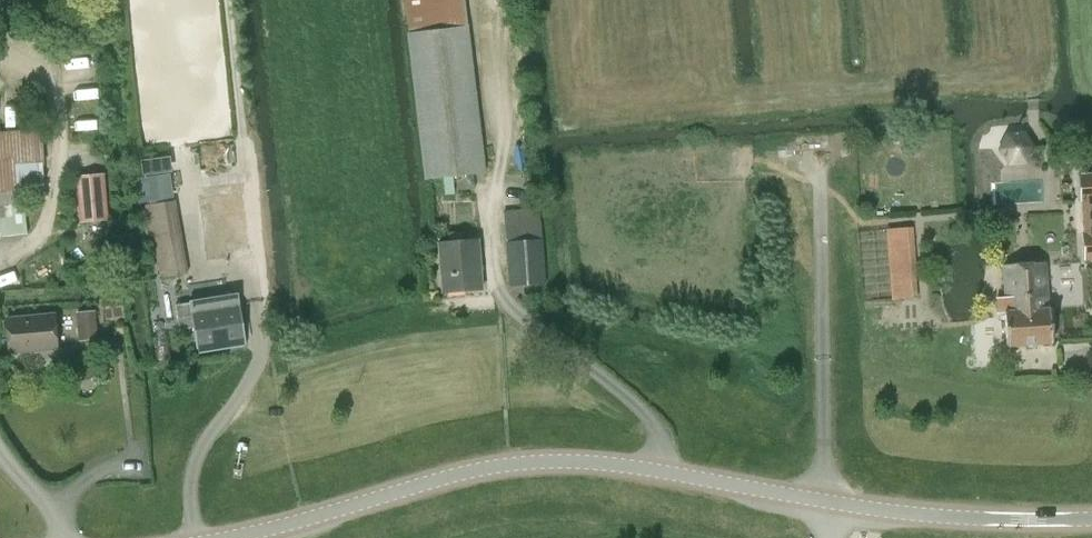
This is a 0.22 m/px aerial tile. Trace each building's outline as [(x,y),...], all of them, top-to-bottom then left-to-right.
[(484,172),(466,26),(465,0),(405,0),(410,33),(428,179),(484,172)] [(19,221),(48,217),(38,126),(0,130),(0,226),(19,221)] [(1000,149),(1010,162),(1026,161),(1033,146),(1024,133),(1008,134),(1000,149)] [(168,171),(138,176),(142,199),(171,195),(168,171)] [(1083,232),(1085,260),(1091,260),(1091,173),(1080,174),(1083,232)] [(80,222),(107,220),(104,175),(77,177),(80,222)] [(227,249),(249,246),(241,183),(219,186),(227,249)] [(510,286),(546,282),(541,238),(542,237),(539,208),(503,210),(510,286)] [(160,217),(168,274),(184,272),(176,215),(160,217)] [(892,300),(893,300),(918,298),(916,274),(920,274),(919,261),(915,261),(913,227),(887,229),(892,300)] [(444,292),(482,288),(478,240),(439,243),(444,292)] [(1007,345),(1053,342),(1051,308),(1048,308),(1045,262),(1004,265),(1006,297),(998,297),(999,313),(1005,312),(1007,345)] [(191,301),(198,347),(227,343),(228,347),(246,345),(239,294),(191,301)] [(93,315),(78,316),(79,338),(95,337),(93,315)] [(53,317),(6,321),(8,354),(55,351),(53,317)]
